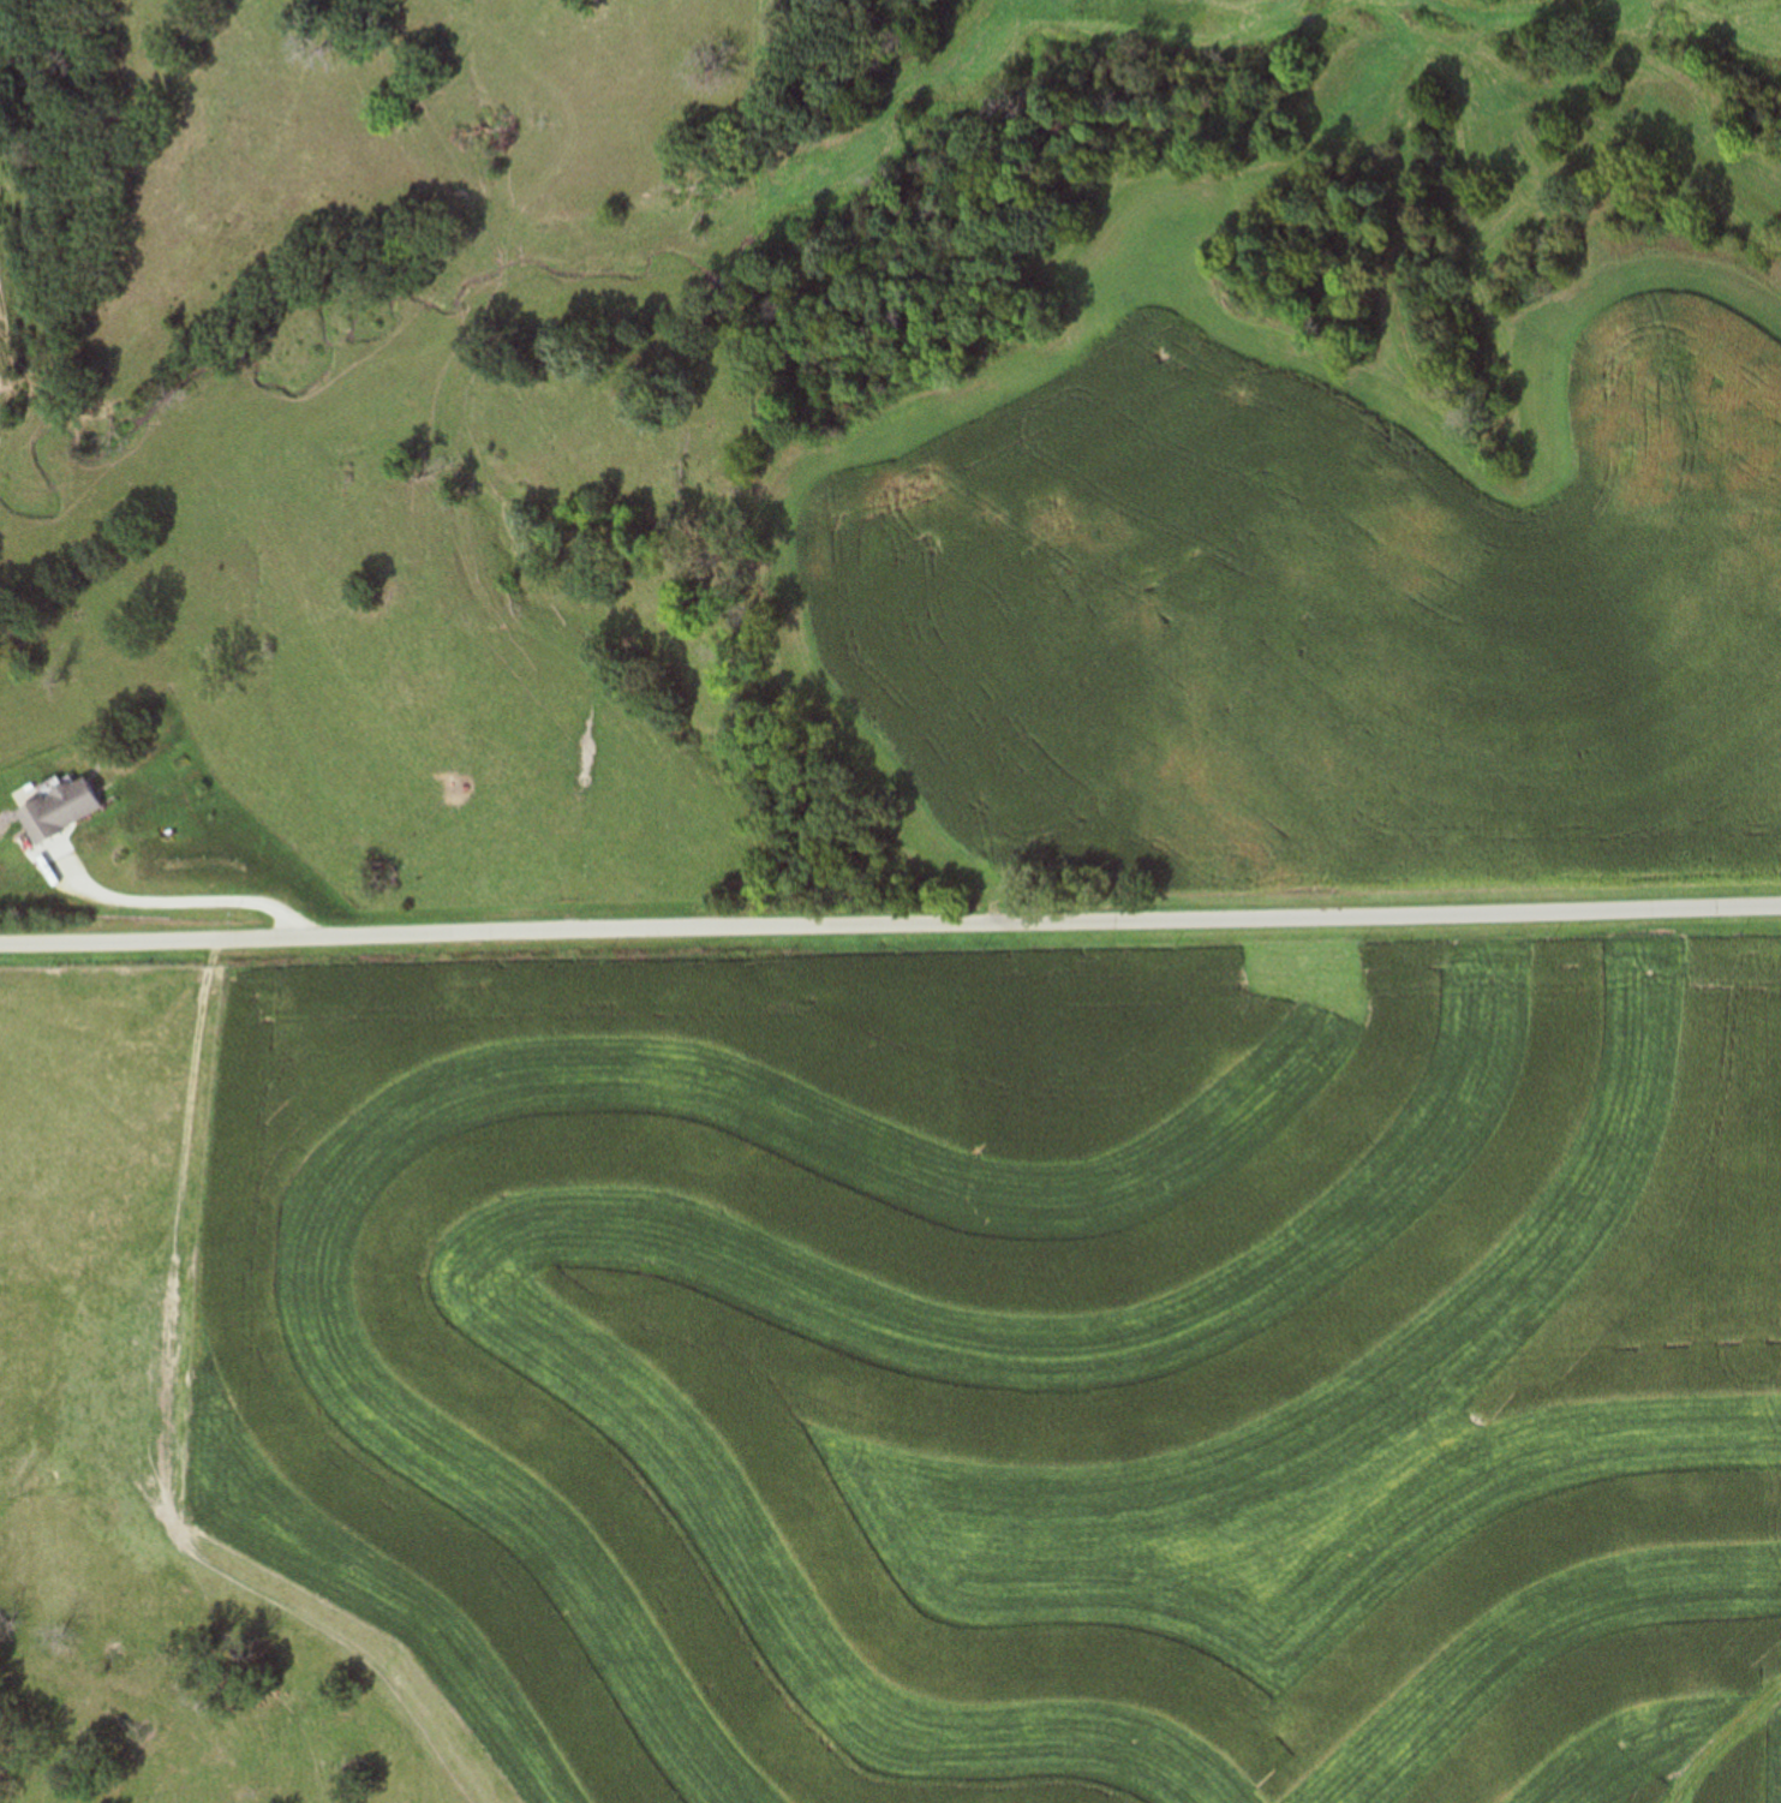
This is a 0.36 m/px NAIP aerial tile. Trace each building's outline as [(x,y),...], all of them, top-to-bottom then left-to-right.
[(34,845),(103,814),(87,779),(19,809),(34,845)]
